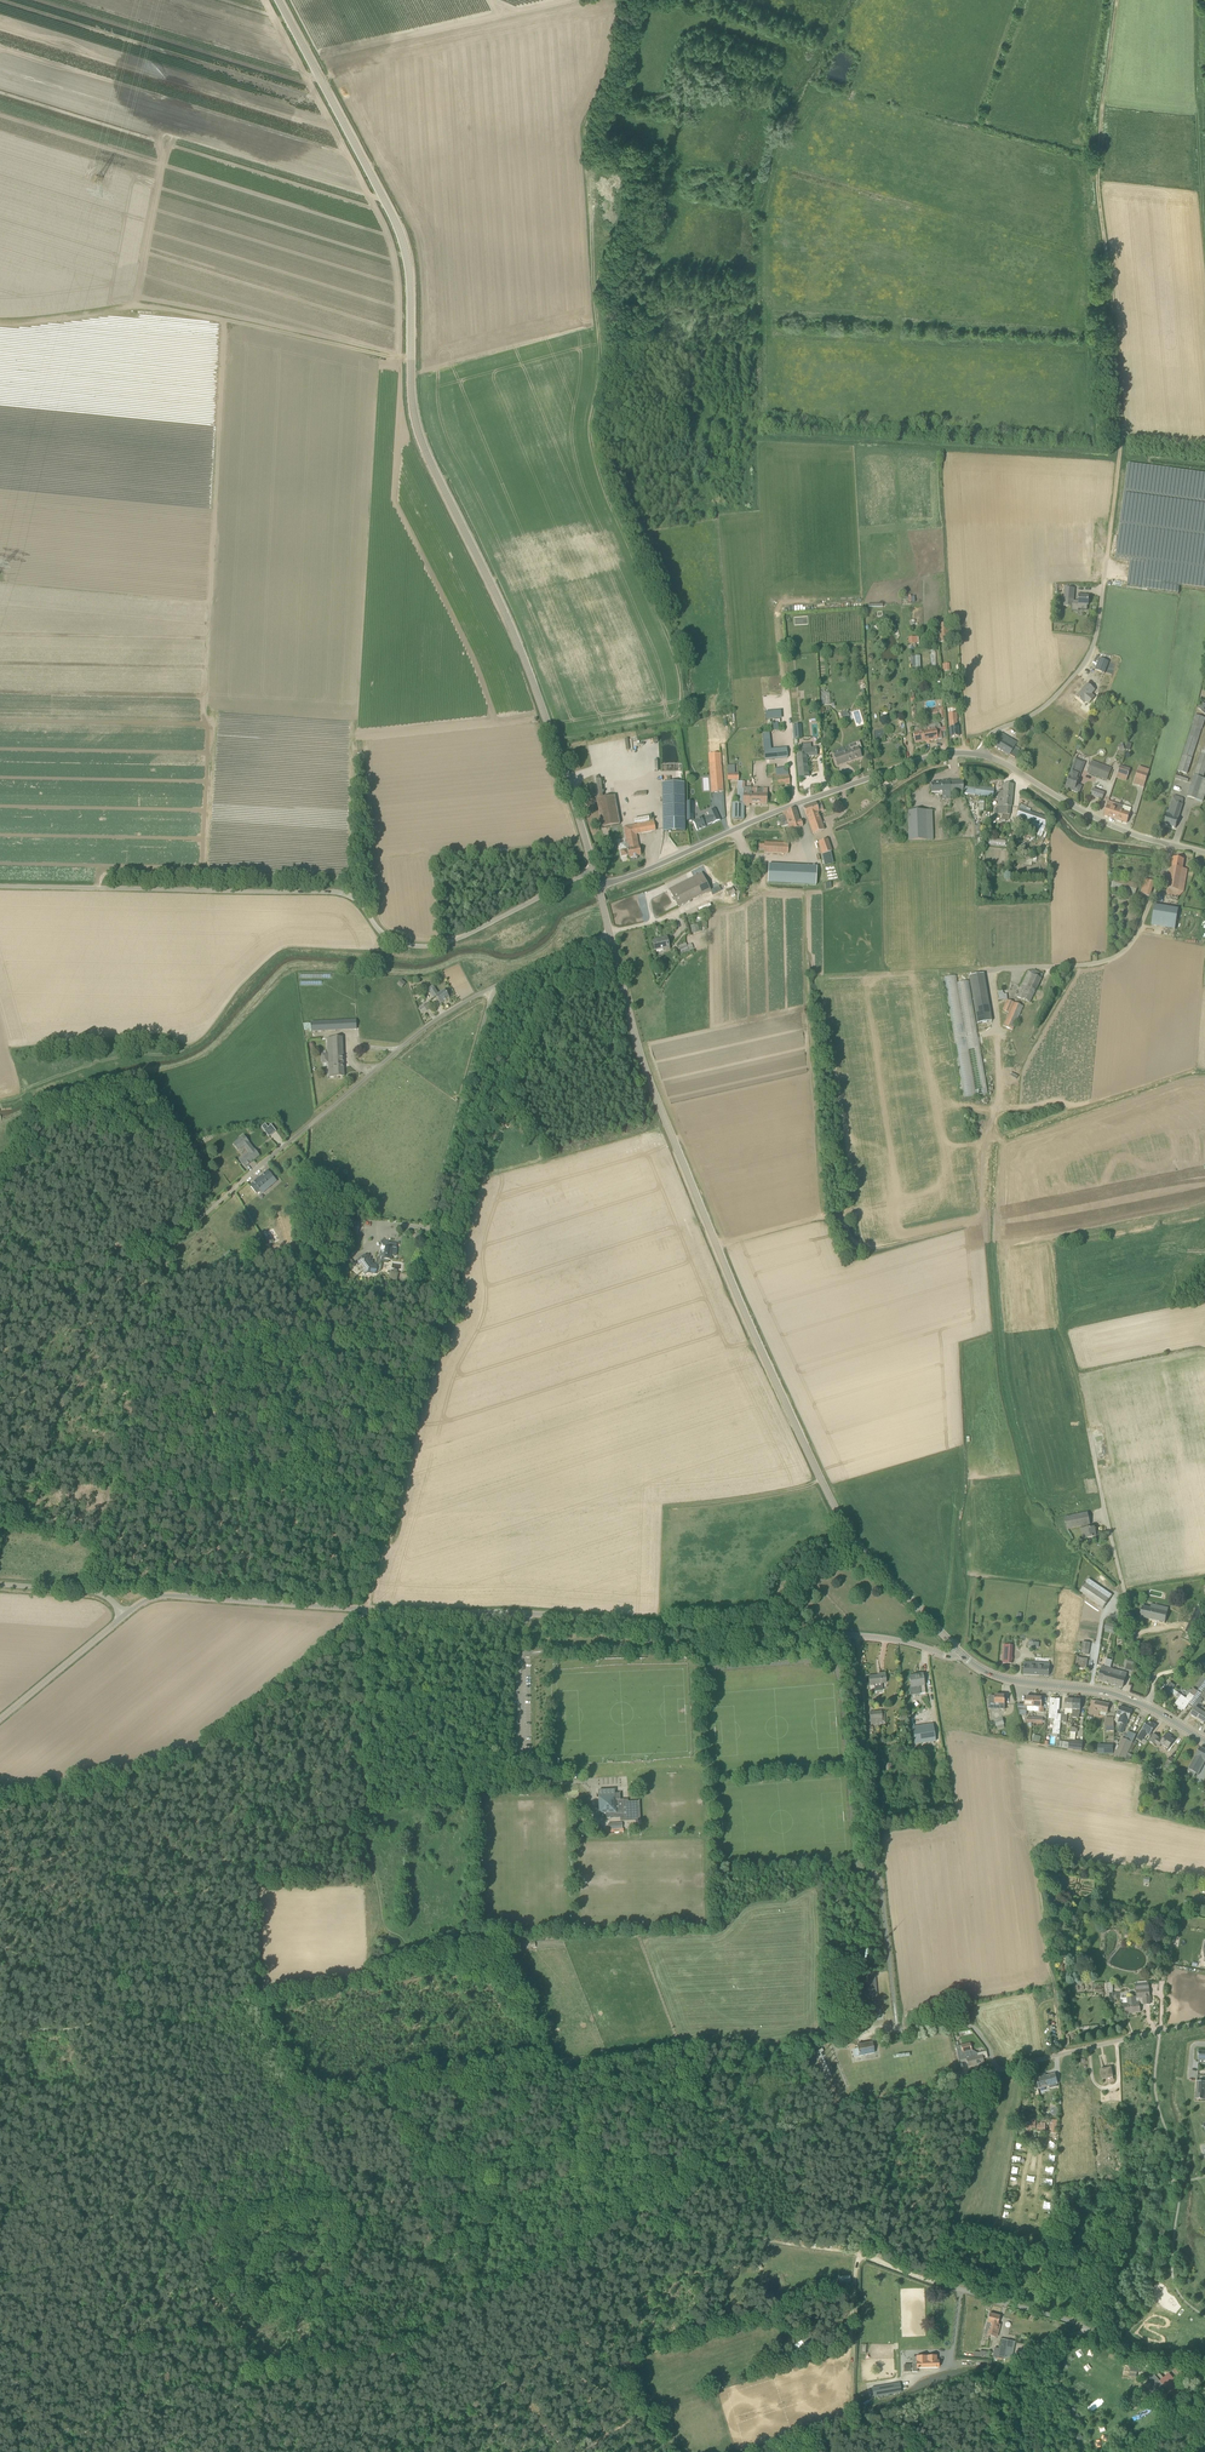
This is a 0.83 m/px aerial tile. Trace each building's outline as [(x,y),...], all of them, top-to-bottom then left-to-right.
[(1180,586),(1204,590),(1204,474),(1128,464),(1115,559),(1130,561),(1130,562),(1147,564),(1145,582),(1180,586)] [(1130,562),(1127,587),(1144,589),(1145,582),(1147,564),(1130,562)] [(1078,605),(1089,605),(1089,596),(1079,596),(1079,601),(1073,601),(1074,589),(1066,588),(1064,606),(1073,606),(1073,604),(1078,604),(1078,605)] [(940,642),(949,641),(948,623),(938,624),(940,642)] [(920,670),(920,657),(915,657),(915,665),(912,665),(912,670),(920,670)] [(1109,662),(1100,659),(1100,658),(1095,670),(1104,673),(1109,662)] [(1077,697),(1084,703),(1085,701),(1089,704),(1095,697),(1091,694),(1095,690),(1088,684),(1077,697)] [(830,693),(821,693),(822,704),(830,704),(830,693)] [(781,710),(766,711),(766,720),(782,719),(781,710)] [(957,727),(956,715),(949,716),(950,728),(949,728),(950,737),(959,737),(958,727),(957,727)] [(1192,726),(1202,729),(1204,719),(1204,718),(1195,715),(1192,726)] [(801,724),(793,725),(794,740),(802,739),(801,724)] [(1192,759),(1202,729),(1192,726),(1178,771),(1175,779),(1182,781),(1188,783),(1189,780),(1180,777),(1182,772),(1187,774),(1192,759)] [(915,744),(942,739),(940,728),(913,733),(915,744)] [(1009,756),(1016,744),(1017,743),(1006,736),(1003,741),(998,738),(994,746),(1009,756)] [(861,757),(859,752),(863,751),(859,742),(849,746),(850,749),(834,755),(837,765),(861,757)] [(765,760),(795,757),(794,747),(764,750),(765,760)] [(799,778),(809,777),(807,756),(817,755),(816,748),(800,750),(800,755),(796,755),(796,756),(797,756),(799,778)] [(1203,779),(1204,774),(1204,749),(1204,751),(1203,751),(1194,777),(1187,797),(1197,800),(1203,779)] [(709,761),(711,788),(723,787),(720,753),(709,754),(709,761)] [(1093,762),(1088,772),(1107,780),(1111,769),(1093,762)] [(739,772),(735,772),(735,765),(728,764),(728,780),(739,780),(739,772)] [(1083,770),(1073,766),(1069,777),(1070,777),(1066,786),(1070,787),(1069,789),(1079,793),(1082,786),(1077,785),(1079,781),(1078,780),(1082,770),(1083,770)] [(1146,782),(1148,775),(1138,771),(1136,778),(1146,782)] [(772,778),(773,786),(797,783),(796,775),(772,778)] [(950,794),(964,793),(963,786),(963,781),(942,781),(942,783),(931,784),(931,793),(940,792),(940,795),(942,795),(942,799),(951,799),(950,794)] [(685,831),(684,783),(662,783),(663,831),(685,831)] [(997,814),(1009,815),(1010,815),(1010,807),(1012,807),(1014,785),(1004,784),(1003,791),(999,791),(997,814)] [(975,795),(976,788),(963,786),(964,793),(975,795)] [(993,797),(994,789),(976,786),(976,788),(975,795),(993,797)] [(1105,793),(1093,788),(1090,795),(1102,800),(1105,793)] [(767,804),(767,794),(762,794),(762,790),(757,790),(757,793),(744,793),(744,789),(738,789),(738,803),(744,803),(767,804)] [(597,799),(602,827),(620,824),(615,796),(597,799)] [(1167,815),(1164,825),(1176,828),(1179,819),(1178,818),(1184,800),(1173,796),(1167,815)] [(695,801),(686,802),(687,818),(695,818),(695,813),(695,801)] [(1119,809),(1120,805),(1109,801),(1105,815),(1104,815),(1113,818),(1113,817),(1115,818),(1117,812),(1115,811),(1116,808),(1119,809)] [(743,820),(744,803),(738,803),(733,803),(732,819),(743,820)] [(807,816),(812,831),(813,833),(824,830),(818,813),(819,813),(816,803),(804,807),(807,816)] [(1123,806),(1120,805),(1119,809),(1116,808),(1115,811),(1117,812),(1115,818),(1118,818),(1117,820),(1127,823),(1127,822),(1130,813),(1122,810),(1123,806)] [(790,831),(804,826),(802,820),(800,821),(796,808),(783,812),(786,822),(787,822),(790,831)] [(1017,817),(1027,820),(1023,829),(1042,836),(1045,827),(1048,818),(1020,808),(1017,817)] [(707,812),(708,816),(702,819),(702,818),(693,822),(697,831),(706,827),(705,826),(712,822),(713,823),(720,820),(715,809),(707,812)] [(908,811),(908,817),(909,841),(927,840),(926,810),(908,811)] [(624,827),(627,842),(619,844),(621,850),(622,855),(623,856),(627,856),(628,854),(629,854),(630,858),(641,856),(639,847),(636,834),(655,830),(654,821),(624,827)] [(827,840),(819,843),(823,854),(831,851),(827,840)] [(764,842),(764,851),(764,852),(788,853),(789,843),(764,842)] [(1183,891),(1187,869),(1182,868),(1184,859),(1173,858),(1168,889),(1167,894),(1179,896),(1183,891)] [(819,868),(794,867),(793,885),(818,886),(819,868)] [(702,873),(682,883),(669,889),(673,898),(672,898),(674,901),(675,900),(678,907),(710,891),(702,873)] [(1135,895),(1138,885),(1114,878),(1111,887),(1135,895)] [(1154,882),(1146,879),(1141,893),(1149,896),(1154,882)] [(1155,905),(1152,919),(1176,923),(1179,909),(1155,905)] [(691,926),(693,932),(700,931),(698,924),(691,926)] [(670,950),(669,947),(667,937),(653,940),(655,951),(663,949),(664,951),(670,950)] [(692,944),(680,949),(682,954),(694,949),(692,944)] [(1034,970),(1028,971),(1019,990),(1020,991),(1017,997),(1030,1003),(1041,979),(1043,975),(1034,970)] [(976,1095),(987,1094),(970,981),(957,982),(956,975),(945,977),(963,1097),(976,1095)] [(441,1004),(450,997),(445,990),(439,994),(433,985),(428,988),(434,997),(436,996),(441,1004)] [(1007,999),(1007,993),(1003,994),(1003,990),(998,991),(999,1000),(1007,999)] [(988,997),(973,1000),(977,1024),(992,1021),(988,997)] [(1012,1031),(1023,1006),(1008,1000),(1003,1011),(1009,1013),(1003,1027),(1012,1031)] [(422,1014),(433,1007),(429,1002),(418,1008),(422,1014)] [(338,1021),(336,1021),(336,1030),(339,1030),(345,1029),(357,1029),(356,1021),(345,1021),(338,1021)] [(328,1038),(329,1054),(329,1062),(330,1077),(335,1077),(345,1076),(343,1037),(328,1038)] [(249,1142),(244,1136),(234,1145),(238,1151),(244,1146),(249,1152),(250,1153),(251,1154),(255,1150),(254,1150),(248,1143),(249,1142)] [(253,1160),(249,1155),(240,1161),(245,1167),(253,1160)] [(268,1171),(267,1172),(250,1186),(257,1194),(261,1191),(260,1190),(269,1183),(271,1186),(276,1181),(268,1171)] [(245,1203),(253,1219),(264,1214),(256,1198),(245,1203)] [(397,1244),(393,1244),(381,1242),(381,1247),(380,1259),(391,1260),(392,1256),(396,1256),(397,1244)] [(226,1259),(233,1256),(230,1251),(223,1254),(226,1259)] [(365,1255),(358,1260),(355,1263),(359,1267),(362,1264),(365,1269),(366,1270),(372,1265),(365,1255)] [(378,1264),(378,1265),(372,1265),(366,1270),(365,1269),(362,1271),(365,1275),(368,1273),(377,1274),(381,1270),(382,1260),(378,1260),(378,1264)] [(1091,1525),(1090,1524),(1088,1512),(1082,1514),(1064,1517),(1067,1530),(1082,1527),(1086,1526),(1091,1525)] [(1088,1539),(1096,1537),(1094,1527),(1086,1529),(1086,1526),(1082,1527),(1084,1539),(1088,1538),(1088,1539)] [(1109,1600),(1090,1586),(1085,1584),(1080,1591),(1104,1608),(1109,1600)] [(1168,1608),(1151,1604),(1150,1608),(1142,1606),(1140,1617),(1165,1623),(1167,1612),(1168,1608)] [(1185,1631),(1194,1635),(1204,1610),(1204,1609),(1197,1605),(1185,1631)] [(1088,1655),(1090,1643),(1083,1642),(1081,1653),(1088,1655)] [(1005,1646),(1004,1664),(1012,1664),(1012,1646),(1005,1646)] [(1075,1667),(1086,1669),(1088,1659),(1077,1657),(1075,1667)] [(1127,1673),(1120,1671),(1110,1668),(1112,1661),(1106,1659),(1104,1667),(1102,1666),(1098,1679),(1103,1681),(1103,1682),(1123,1688),(1125,1678),(1127,1673)] [(1049,1667),(1049,1664),(1034,1663),(1034,1666),(1024,1666),(1025,1662),(1024,1662),(1023,1674),(1049,1676),(1049,1667)] [(880,1676),(869,1676),(869,1684),(870,1684),(870,1690),(882,1689),(882,1683),(886,1683),(885,1673),(880,1674),(880,1676)] [(914,1676),(909,1676),(911,1687),(910,1687),(911,1693),(921,1691),(921,1693),(926,1693),(923,1678),(924,1678),(924,1677),(923,1677),(923,1676),(916,1677),(916,1675),(916,1676),(914,1676)] [(1204,1690),(1204,1680),(1197,1691),(1198,1691),(1202,1694),(1204,1690)] [(1173,1689),(1175,1686),(1170,1682),(1164,1691),(1169,1694),(1171,1692),(1179,1698),(1181,1695),(1178,1693),(1173,1689)] [(1202,1694),(1195,1703),(1198,1705),(1203,1698),(1204,1699),(1204,1690),(1202,1694)] [(1195,1703),(1202,1694),(1198,1691),(1194,1696),(1190,1693),(1186,1698),(1181,1695),(1179,1698),(1175,1704),(1179,1707),(1178,1708),(1182,1711),(1187,1704),(1188,1705),(1192,1708),(1195,1703)] [(1004,1699),(1005,1695),(995,1695),(995,1696),(990,1696),(990,1703),(995,1703),(1000,1704),(1000,1709),(1005,1709),(1005,1699),(1004,1699)] [(1027,1707),(1033,1707),(1034,1697),(1026,1697),(1026,1701),(1025,1701),(1024,1705),(1023,1705),(1022,1711),(1027,1711),(1027,1707)] [(1034,1697),(1033,1707),(1039,1707),(1039,1712),(1043,1712),(1044,1706),(1042,1706),(1042,1702),(1041,1702),(1042,1698),(1034,1697)] [(1050,1698),(1049,1710),(1049,1718),(1054,1718),(1054,1719),(1057,1719),(1058,1710),(1059,1710),(1060,1699),(1056,1699),(1056,1698),(1055,1698),(1055,1699),(1050,1699),(1050,1698)] [(1065,1709),(1072,1709),(1073,1700),(1066,1699),(1065,1709)] [(1072,1709),(1072,1714),(1080,1714),(1080,1710),(1081,1700),(1073,1700),(1072,1709)] [(1110,1705),(1092,1700),(1089,1713),(1099,1716),(1100,1711),(1107,1713),(1110,1705)] [(1132,1711),(1120,1706),(1117,1715),(1119,1716),(1117,1722),(1127,1725),(1129,1719),(1132,1711)] [(1202,1706),(1200,1710),(1196,1707),(1191,1715),(1197,1720),(1204,1708),(1202,1706)] [(997,1726),(1004,1724),(1005,1724),(1003,1718),(995,1720),(997,1726)] [(1147,1733),(1150,1735),(1156,1726),(1153,1723),(1152,1724),(1148,1721),(1142,1730),(1137,1738),(1141,1741),(1147,1733)] [(1055,1728),(1053,1728),(1052,1734),(1060,1735),(1061,1722),(1056,1722),(1055,1728)] [(915,1744),(936,1741),(933,1724),(913,1727),(915,1744)] [(1159,1738),(1154,1734),(1149,1741),(1154,1745),(1155,1743),(1159,1746),(1160,1744),(1168,1749),(1174,1741),(1170,1738),(1172,1736),(1167,1733),(1162,1741),(1158,1739),(1159,1738)] [(1125,1760),(1133,1743),(1122,1739),(1114,1758),(1125,1760)] [(1069,1740),(1069,1743),(1068,1749),(1082,1751),(1083,1742),(1069,1740)] [(1068,1749),(1069,1743),(1060,1741),(1059,1747),(1068,1749)] [(1113,1754),(1113,1745),(1098,1745),(1098,1754),(1113,1754)] [(1189,1769),(1197,1774),(1204,1761),(1204,1750),(1200,1747),(1188,1769),(1189,1769)] [(1174,1759),(1170,1757),(1166,1764),(1170,1767),(1174,1759)] [(598,1791),(599,1797),(600,1813),(604,1813),(604,1819),(624,1818),(623,1799),(620,1800),(620,1793),(615,1794),(615,1790),(598,1791)] [(640,1801),(626,1802),(627,1821),(641,1821),(640,1801)] [(881,2010),(879,2010),(875,1973),(867,1973),(871,2016),(874,2016),(875,2017),(876,2016),(881,2015),(881,2010)] [(1127,1998),(1121,1998),(1121,2004),(1122,2014),(1140,2012),(1140,2005),(1144,2004),(1144,2005),(1150,2004),(1148,1983),(1138,1984),(1135,1984),(1137,1997),(1127,1998)] [(873,2042),(857,2045),(859,2056),(875,2053),(873,2042)] [(960,2045),(962,2052),(972,2050),(970,2043),(960,2045)] [(821,2067),(825,2076),(833,2072),(830,2067),(824,2052),(820,2053),(823,2060),(822,2061),(824,2066),(821,2067)] [(978,2056),(972,2057),(966,2058),(968,2066),(984,2063),(981,2053),(977,2054),(978,2056)] [(1111,2067),(1100,2069),(1102,2079),(1113,2077),(1111,2067)] [(1036,2079),(1038,2089),(1056,2084),(1058,2084),(1054,2074),(1036,2079)] [(1204,2100),(1204,2090),(1204,2082),(1197,2081),(1196,2099),(1204,2100)] [(1031,2120),(1031,2122),(1023,2122),(1023,2129),(1027,2129),(1027,2133),(1032,2133),(1032,2129),(1036,2130),(1036,2120),(1031,2120)] [(1045,2132),(1046,2125),(1046,2123),(1041,2123),(1041,2125),(1037,2125),(1037,2132),(1045,2132)] [(1028,2218),(1035,2219),(1036,2210),(1030,2209),(1028,2218)] [(1000,2315),(990,2313),(984,2334),(985,2335),(996,2338),(999,2321),(1000,2315)] [(804,2354),(817,2346),(810,2336),(795,2346),(802,2356),(805,2354),(804,2354)] [(1005,2358),(1008,2341),(1001,2339),(999,2348),(995,2348),(993,2358),(1002,2359),(1005,2358)] [(913,2372),(917,2372),(917,2374),(939,2374),(938,2367),(938,2361),(936,2361),(936,2356),(917,2357),(917,2364),(913,2364),(913,2372)] [(1146,2379),(1158,2393),(1161,2390),(1172,2403),(1185,2392),(1169,2373),(1164,2378),(1158,2372),(1154,2375),(1149,2369),(1141,2376),(1145,2381),(1146,2379)] [(877,2388),(878,2395),(901,2390),(899,2384),(877,2388)]
